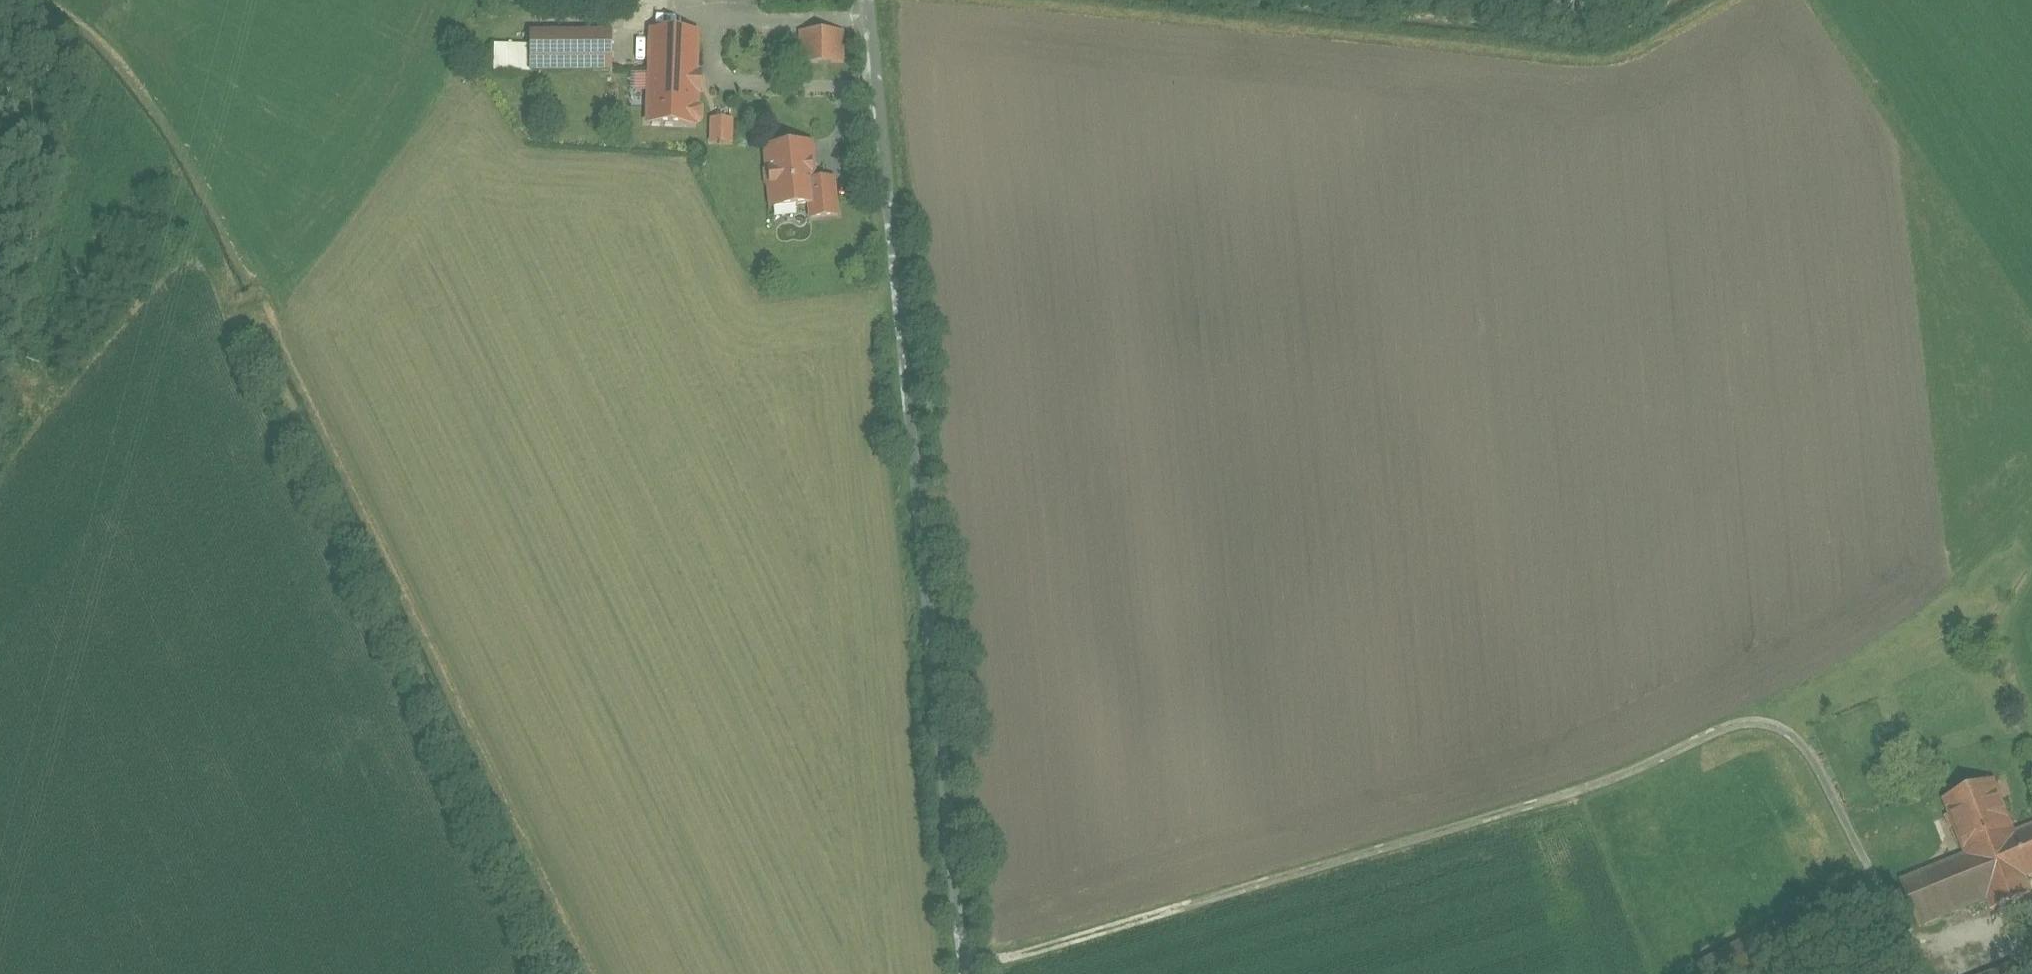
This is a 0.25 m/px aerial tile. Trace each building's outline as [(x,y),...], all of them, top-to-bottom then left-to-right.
[(549,23),(549,34),(572,33),(572,22),(549,23)] [(846,29),(798,30),(799,63),(847,62),(846,29)] [(705,32),(652,30),(648,126),(701,128),(705,32)] [(537,72),(537,75),(618,73),(617,32),(572,33),(549,34),(536,34),(536,47),(537,72)] [(636,32),(617,32),(618,73),(648,72),(648,42),(648,36),(645,33),(636,32)] [(537,72),(536,47),(520,47),(521,72),(537,72)] [(737,119),(709,119),(709,144),(737,144),(737,119)] [(811,141),(766,145),(772,210),(777,210),(799,208),(811,207),(812,221),(840,218),(836,184),(816,186),(811,141)] [(799,208),(777,210),(778,218),(800,216),(799,208)] [(1888,760),(1875,765),(1880,777),(1893,772),(1888,760)] [(1944,800),(1965,853),(1897,879),(1915,927),(1983,901),(1989,914),(2031,898),(2031,876),(2031,874),(2031,823),(2014,830),(1995,781),(1963,793),(1944,800)]
